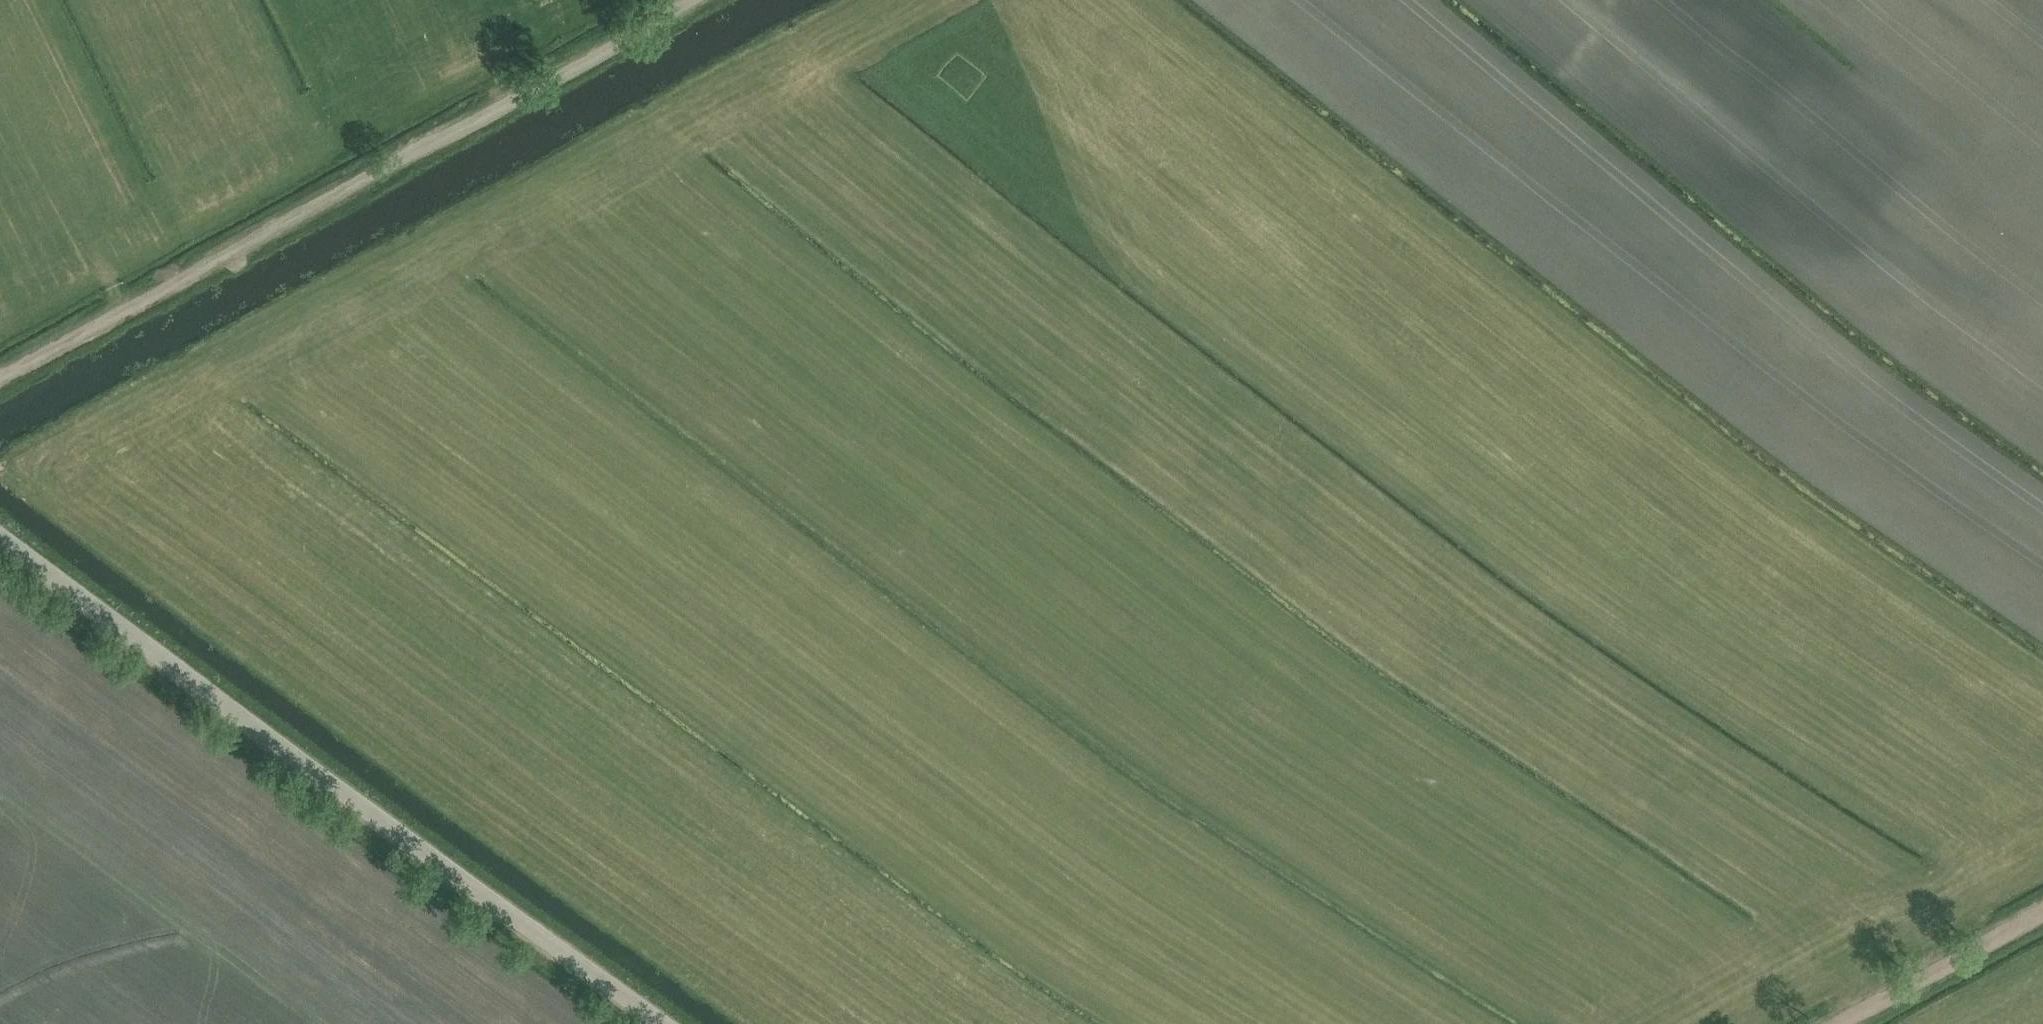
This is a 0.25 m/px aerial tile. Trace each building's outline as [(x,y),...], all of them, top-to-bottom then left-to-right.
[(1909,939),(1917,952),(1926,947),(1918,934),(1909,939)]
